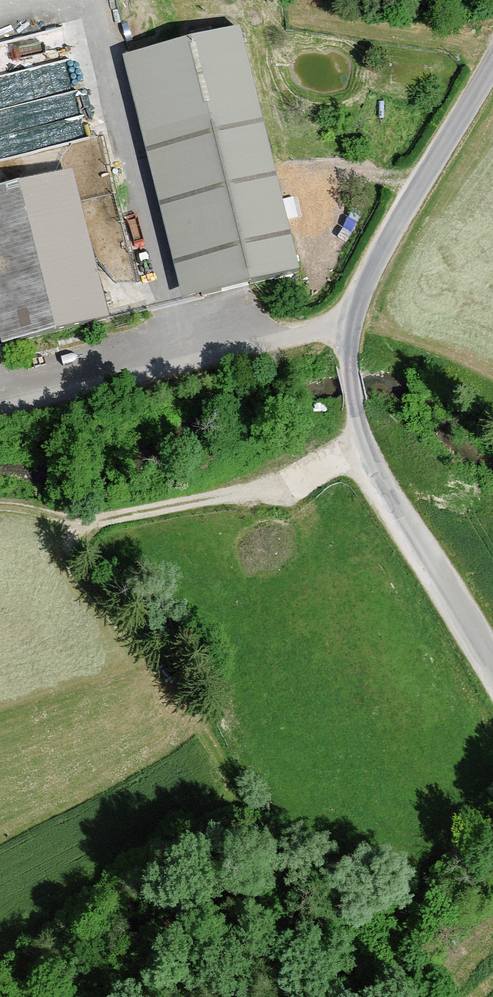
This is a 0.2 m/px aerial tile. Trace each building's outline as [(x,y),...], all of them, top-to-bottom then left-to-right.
[(238,25),(121,54),(183,297),(299,268),(238,25)] [(89,138),(84,111),(45,118),(40,93),(77,87),(67,26),(0,38),(0,153),(89,138)] [(72,168),(0,186),(0,338),(1,343),(109,317),(72,168)]
